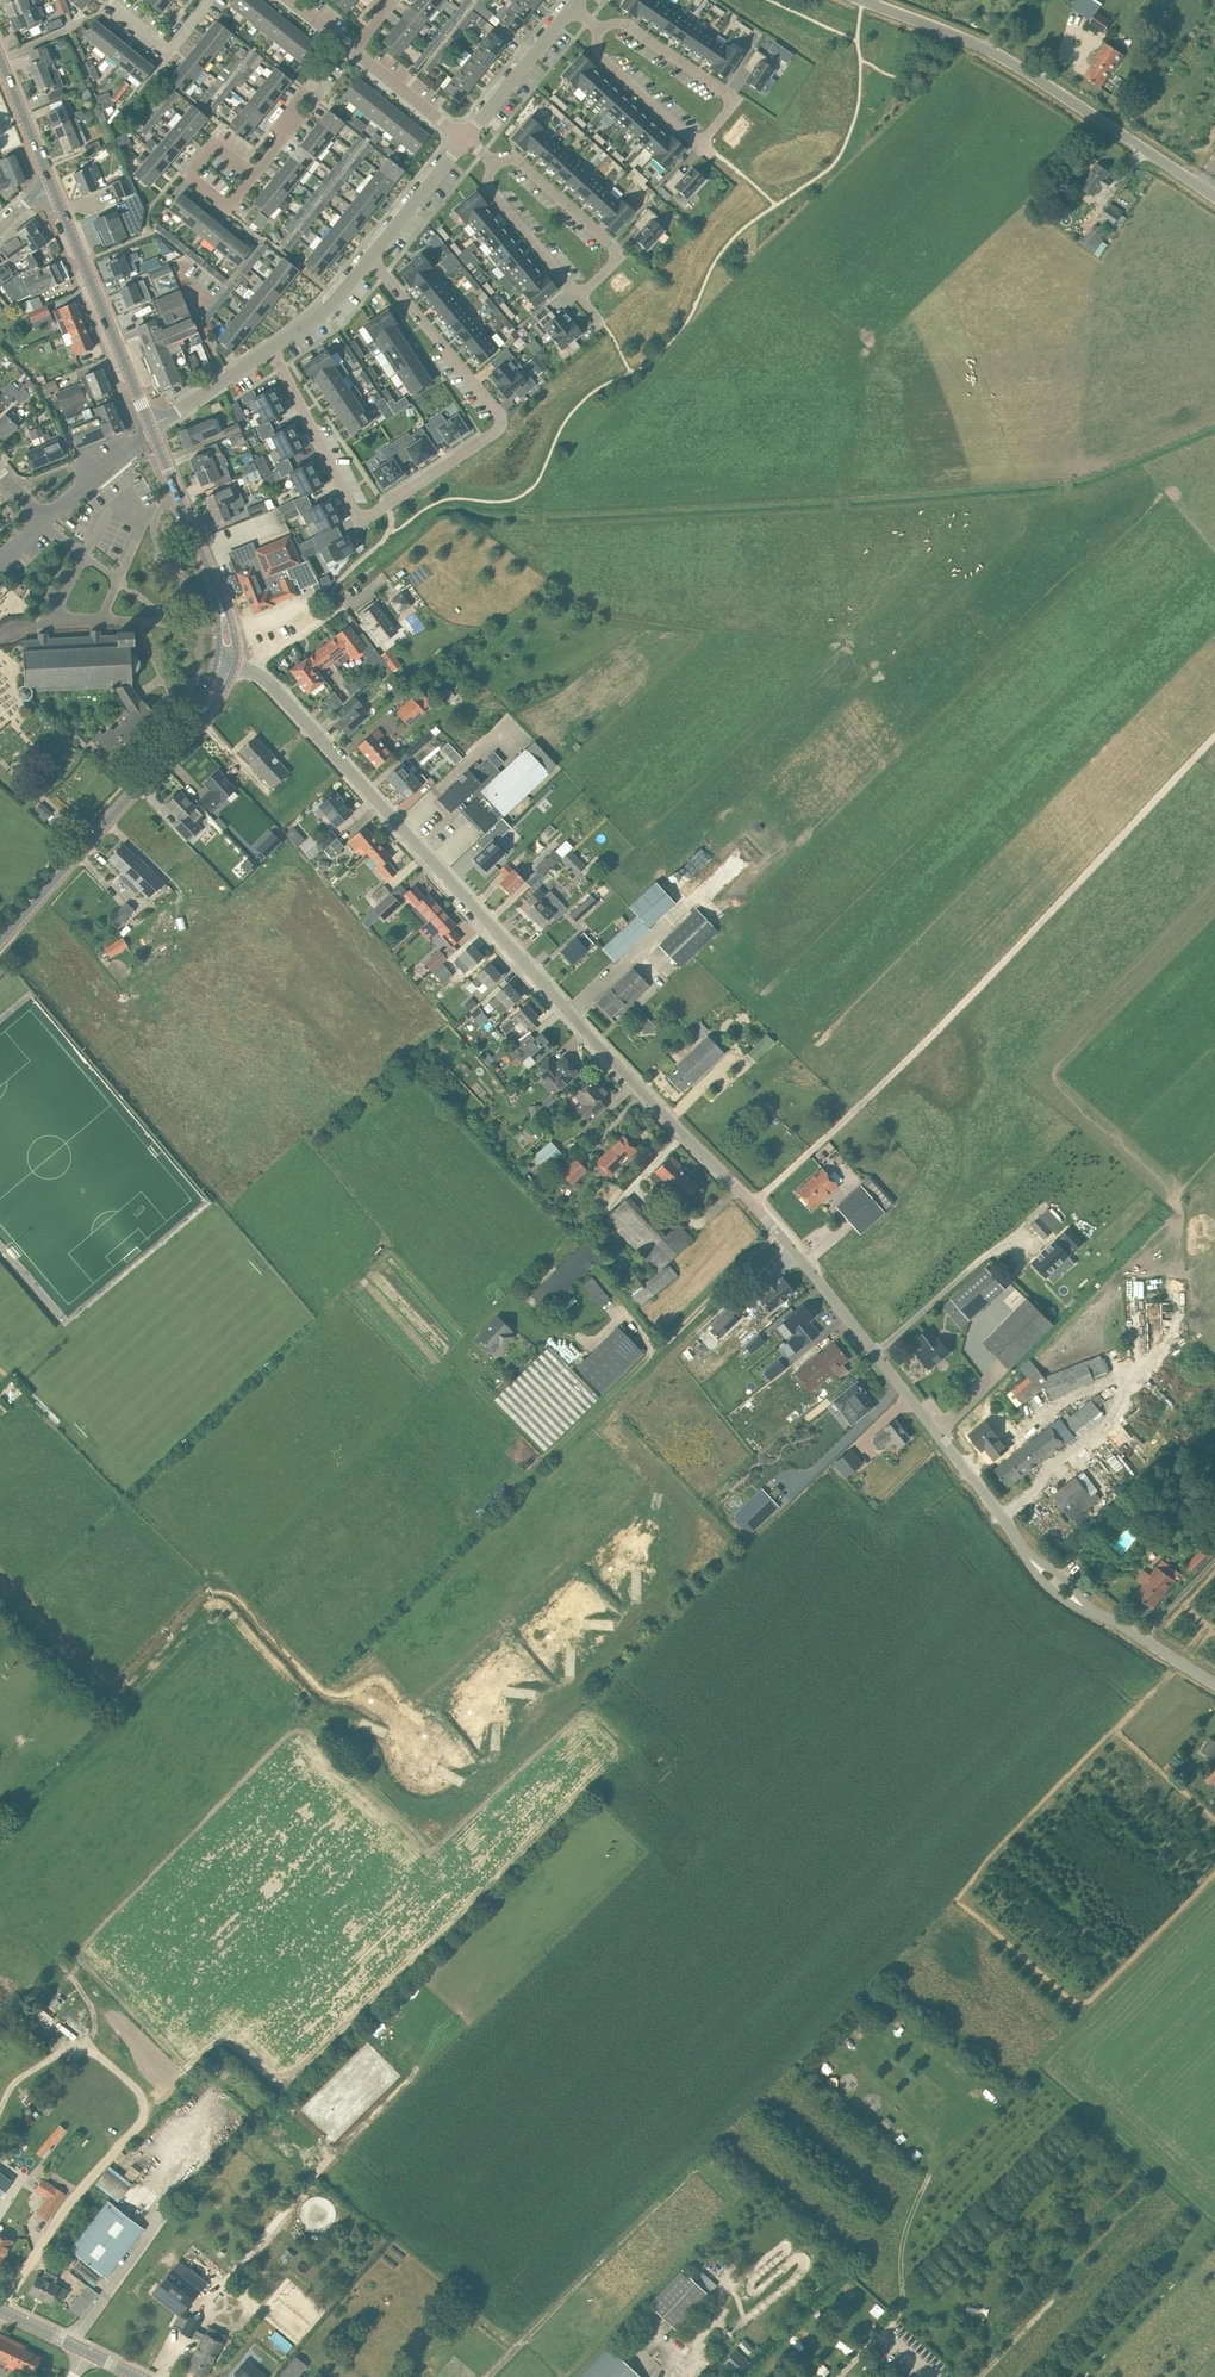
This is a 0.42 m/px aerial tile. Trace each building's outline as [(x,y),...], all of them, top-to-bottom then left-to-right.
[(33,9),(36,7),(33,0),(9,0),(10,2),(4,4),(10,18),(33,9)] [(53,0),(59,16),(70,12),(65,0),(54,0),(53,0)] [(81,10),(89,0),(69,0),(81,10)] [(171,1),(170,0),(146,0),(147,0),(147,1),(161,13),(171,1)] [(231,6),(245,17),(259,0),(235,0),(231,6)] [(245,17),(259,29),(274,11),(261,0),(259,0),(245,17)] [(355,1),(354,0),(331,0),(346,12),(355,1)] [(436,9),(425,0),(418,0),(411,8),(427,20),(436,9)] [(443,0),(425,0),(436,9),(443,0)] [(464,12),(473,0),(465,0),(459,8),(464,12)] [(488,0),(480,0),(474,8),(489,20),(493,15),(494,14),(483,6),(488,0)] [(503,5),(523,22),(533,10),(520,0),(509,0),(504,5),(503,5)] [(533,10),(541,0),(520,0),(533,10)] [(638,16),(649,0),(626,0),(621,8),(636,18),(638,16)] [(638,16),(649,23),(661,4),(655,0),(649,0),(638,16)] [(1091,21),(1089,23),(1104,33),(1112,22),(1098,11),(1101,6),(1092,0),(1078,0),(1072,9),(1091,21)] [(672,12),(661,4),(649,23),(659,30),(672,12)] [(495,16),(494,17),(499,21),(514,33),(523,22),(508,10),(504,6),(503,5),(495,16)] [(720,10),(715,6),(712,10),(717,14),(720,10)] [(33,9),(10,18),(16,31),(21,29),(22,32),(43,24),(36,7),(33,9)] [(417,32),(427,20),(411,8),(402,19),(417,32)] [(454,24),(464,12),(459,8),(449,20),(454,24)] [(230,14),(224,9),(219,15),(225,20),(230,14)] [(494,28),(473,10),(459,27),(463,30),(472,19),(483,28),(483,27),(490,33),(490,32),(494,28)] [(274,11),(259,29),(274,41),(288,22),(274,11)] [(683,19),(672,12),(659,30),(670,38),(683,19)] [(60,19),(53,23),(56,29),(62,25),(63,25),(62,23),(60,19)] [(408,43),(417,32),(402,19),(393,31),(408,43)] [(693,26),(683,19),(670,38),(680,45),(693,26)] [(95,45),(107,30),(95,20),(87,30),(82,25),(75,33),(80,37),(83,35),(95,45)] [(445,35),(454,24),(449,20),(440,31),(445,35)] [(741,24),(736,20),(733,24),(738,28),(741,24)] [(216,21),(206,33),(222,46),(232,33),(217,22),(216,21)] [(288,22),(274,41),(288,52),(303,34),(288,22)] [(704,34),(693,26),(680,45),(691,52),(704,34)] [(453,42),(463,30),(459,27),(449,39),(453,42)] [(245,29),(240,35),(249,42),(254,36),(245,29)] [(95,45),(107,55),(119,40),(107,30),(95,45)] [(399,55),(408,43),(393,31),(383,42),(399,55)] [(432,42),(431,43),(436,47),(445,35),(440,31),(432,42)] [(480,45),(496,57),(506,44),(490,32),(490,33),(480,45)] [(206,33),(197,45),(212,57),(217,52),(221,55),(226,49),(222,46),(206,33)] [(303,34),(288,52),(302,64),(317,45),(303,34)] [(714,41),(704,34),(691,52),(702,60),(714,41)] [(65,36),(58,39),(61,46),(68,43),(65,36)] [(449,38),(440,50),(444,54),(445,53),(451,45),(453,42),(449,39),(449,38)] [(130,49),(119,40),(107,55),(118,64),(130,49)] [(726,46),(726,45),(724,48),(714,41),(702,60),(712,66),(710,69),(726,46)] [(774,41),(769,48),(787,61),(792,54),(774,41)] [(431,43),(422,54),(427,58),(436,47),(431,43)] [(1094,60),(1095,61),(1084,77),(1101,87),(1111,71),(1112,72),(1124,55),(1106,43),(1094,60)] [(50,44),(28,54),(32,63),(28,65),(34,78),(47,73),(56,69),(53,62),(56,60),(50,44)] [(197,45),(188,56),(203,69),(212,57),(197,45)] [(486,69),(496,57),(480,45),(471,56),(486,69)] [(710,69),(725,79),(741,56),(726,46),(710,69)] [(242,47),(235,56),(241,61),(247,52),(242,47)] [(130,49),(118,64),(130,73),(130,74),(142,59),(130,49)] [(431,62),(435,65),(436,63),(439,65),(444,59),(442,57),(444,54),(440,50),(431,62)] [(254,51),(244,63),(254,71),(263,59),(254,51)] [(771,77),(775,71),(765,64),(768,60),(756,52),(747,65),(754,70),(746,82),(760,92),(762,90),(767,93),(776,80),(771,77)] [(418,70),(427,58),(422,54),(413,66),(418,70)] [(595,68),(581,55),(562,76),(576,89),(595,68)] [(188,56),(178,68),(194,80),(203,69),(188,56)] [(231,72),(241,61),(235,56),(225,68),(231,72)] [(477,80),(486,69),(471,56),(462,68),(477,80)] [(85,62),(89,72),(96,69),(92,59),(85,62)] [(154,68),(142,59),(130,74),(141,83),(154,68)] [(292,59),(284,69),(291,76),(299,65),(292,59)] [(431,62),(422,73),(426,77),(435,65),(431,62)] [(244,63),(235,75),(245,82),(254,71),(244,63)] [(169,80),(184,92),(194,80),(178,68),(169,80)] [(222,84),(231,72),(225,68),(216,79),(222,84)] [(462,68),(453,79),(468,91),(477,80),(462,68)] [(603,78),(594,70),(595,68),(576,89),(578,87),(588,95),(603,78)] [(47,73),(34,78),(39,91),(51,86),(53,90),(63,86),(56,69),(47,73)] [(96,69),(89,72),(93,81),(100,78),(96,69)] [(275,69),(266,80),(282,93),(291,81),(275,69)] [(235,75),(226,86),(231,90),(236,84),(240,87),(245,82),(235,75)] [(357,78),(339,100),(343,103),(346,99),(357,108),(372,89),(357,78)] [(612,87),(603,78),(588,95),(597,104),(612,87)] [(212,96),(222,84),(216,79),(207,91),(212,96)] [(459,103),(468,91),(453,79),(443,91),(459,103)] [(257,91),(257,92),(272,104),(282,93),(266,80),(257,91)] [(129,85),(124,81),(111,97),(111,98),(116,102),(129,85)] [(226,86),(217,98),(225,104),(222,102),(231,90),(226,86)] [(622,96),(612,87),(597,104),(607,113),(622,96)] [(263,116),(272,104),(257,92),(252,88),(248,93),(253,97),(248,103),(263,116)] [(85,100),(92,96),(89,89),(82,92),(85,100)] [(372,89),(357,108),(371,119),(386,101),(372,89)] [(48,96),(51,104),(65,98),(62,90),(48,96)] [(170,107),(180,95),(175,90),(165,102),(170,107)] [(203,107),(212,96),(207,91),(197,102),(203,107)] [(96,96),(99,102),(111,98),(111,97),(108,92),(96,96)] [(558,99),(554,94),(550,98),(555,102),(558,99)] [(631,105),(622,96),(607,113),(616,121),(631,105)] [(111,98),(99,102),(102,110),(114,104),(111,98)] [(563,103),(558,99),(555,102),(560,107),(563,103)] [(49,113),(54,127),(69,120),(64,107),(64,106),(61,100),(51,105),(53,111),(49,113)] [(215,100),(208,109),(213,113),(220,104),(215,100)] [(400,113),(386,101),(371,119),(386,131),(400,113)] [(160,118),(170,107),(165,102),(155,113),(160,118)] [(238,105),(233,111),(239,115),(254,127),(263,116),(248,103),(243,109),(238,105)] [(560,107),(564,111),(568,107),(563,103),(560,107)] [(556,108),(551,104),(548,108),(552,112),(556,108)] [(182,117),(197,129),(207,118),(192,105),(182,117)] [(641,113),(631,105),(616,121),(625,130),(641,113)] [(561,113),(556,108),(552,112),(557,117),(561,113)] [(344,123),(329,111),(328,111),(319,122),(334,135),(344,123)] [(151,130),(160,118),(155,113),(145,125),(151,130)] [(386,131),(383,134),(390,140),(393,136),(400,142),(415,124),(400,113),(386,131)] [(557,117),(562,121),(565,117),(561,113),(557,117)] [(650,122),(641,113),(625,130),(635,139),(650,122)] [(83,114),(77,117),(69,120),(54,127),(60,140),(75,134),(82,130),(79,122),(85,119),(83,114)] [(245,139),(254,127),(239,115),(229,127),(235,131),(245,139)] [(582,120),(577,116),(574,120),(579,124),(582,120)] [(187,141),(197,129),(182,117),(173,128),(187,141)] [(544,131),(530,118),(511,139),(525,151),(544,131)] [(579,124),(583,129),(587,125),(582,120),(579,124)] [(319,122),(310,134),(325,146),(334,135),(319,122)] [(660,131),(650,122),(635,139),(644,147),(660,131)] [(429,136),(415,124),(400,142),(414,154),(429,136)] [(580,130),(575,125),(571,130),(576,134),(580,130)] [(178,152),(187,141),(173,128),(163,140),(178,152)] [(115,138),(118,145),(129,140),(128,137),(135,134),(133,130),(126,133),(115,138)] [(576,134),(581,138),(584,134),(580,130),(576,134)] [(552,141),(543,133),(544,131),(525,151),(525,152),(527,149),(537,158),(552,141)] [(671,137),(669,139),(660,131),(644,147),(654,156),(652,158),(671,137)] [(601,138),(596,133),(593,137),(598,142),(601,138)] [(80,146),(75,134),(60,140),(65,153),(80,146)] [(310,134),(301,146),(316,158),(325,146),(310,134)] [(376,145),(382,138),(376,134),(371,140),(376,145)] [(359,135),(353,143),(358,147),(364,139),(359,135)] [(652,158),(665,170),(685,149),(671,137),(652,158)] [(150,138),(145,144),(153,151),(168,163),(178,152),(163,140),(158,145),(150,138)] [(598,142),(602,146),(606,142),(601,138),(598,142)] [(88,152),(101,147),(99,140),(85,145),(88,152)] [(132,147),(129,140),(118,145),(121,152),(128,149),(132,147)] [(561,150),(552,141),(537,158),(546,167),(561,150)] [(391,156),(397,149),(391,143),(385,151),(391,156)] [(599,147),(594,143),(590,147),(595,151),(599,147)] [(307,169),(316,158),(301,146),(291,157),(307,169)] [(365,146),(358,154),(363,158),(370,150),(365,146)] [(595,151),(600,156),(603,152),(599,147),(595,151)] [(571,159),(561,150),(546,167),(556,175),(571,159)] [(144,162),(143,163),(158,175),(168,163),(153,151),(147,158),(142,153),(138,158),(144,162)] [(347,151),(341,159),(346,163),(352,155),(347,151)] [(620,155),(615,151),(612,155),(617,159),(620,155)] [(10,184),(11,187),(24,182),(25,183),(29,181),(18,154),(1,161),(3,167),(0,169),(0,189),(10,184)] [(358,154),(352,162),(357,166),(363,158),(358,154)] [(396,154),(393,159),(397,162),(401,158),(396,154)] [(617,159),(621,163),(625,160),(620,155),(617,159)] [(291,157),(282,169),(297,181),(307,169),(291,157)] [(384,164),(379,170),(394,183),(404,171),(388,158),(384,164)] [(341,159),(334,167),(339,171),(346,163),(341,159)] [(580,167),(571,159),(556,175),(565,184),(580,167)] [(618,165),(613,160),(609,164),(614,169),(618,165)] [(148,187),(158,175),(143,163),(133,174),(148,187)] [(1111,182),(1106,179),(1110,173),(1096,163),(1080,187),(1095,196),(1102,185),(1106,188),(1111,182)] [(99,189),(95,179),(101,177),(96,164),(74,173),(83,196),(99,189)] [(614,169),(618,173),(622,169),(618,165),(614,169)] [(590,176),(580,167),(565,184),(575,193),(590,176)] [(639,173),(634,168),(631,172),(636,176),(639,173)] [(679,170),(664,186),(675,195),(679,191),(688,199),(705,181),(692,168),(685,175),(679,170)] [(288,193),(297,181),(282,169),(273,180),(288,193)] [(346,169),(340,177),(345,181),(351,173),(346,169)] [(646,169),(642,173),(648,178),(652,174),(646,169)] [(385,194),(394,183),(379,170),(374,176),(370,173),(366,179),(385,194)] [(328,174),(322,182),(327,186),(333,178),(336,174),(332,171),(329,175),(328,174)] [(628,174),(627,175),(631,179),(635,183),(639,179),(636,176),(631,172),(630,172),(628,174)] [(655,176),(651,180),(655,184),(662,176),(658,172),(655,176)] [(640,181),(644,177),(639,173),(636,176),(639,179),(640,181)] [(599,185),(590,176),(575,193),(584,201),(599,185)] [(118,200),(134,193),(127,177),(111,183),(118,200)] [(340,177),(333,185),(339,189),(345,181),(340,177)] [(644,184),(645,185),(648,181),(644,177),(640,181),(644,184)] [(364,188),(360,193),(376,206),(385,194),(366,179),(361,185),(364,188)] [(644,184),(640,181),(639,179),(635,183),(640,188),(644,184)] [(283,198),(288,193),(273,180),(263,192),(279,204),(285,209),(290,203),(283,198)] [(322,182),(316,190),(321,194),(327,186),(322,182)] [(640,188),(645,192),(648,188),(645,185),(644,184),(640,188)] [(609,194),(599,185),(584,201),(594,210),(609,194)] [(671,196),(662,187),(657,192),(666,201),(671,196)] [(269,216),(279,204),(263,192),(254,203),(269,216)] [(327,192),(321,200),(326,204),(333,197),(327,192)] [(485,208),(488,206),(476,192),(454,210),(466,224),(468,222),(485,208)] [(366,218),(376,206),(360,193),(351,205),(366,218)] [(192,203),(180,194),(168,209),(175,215),(173,218),(178,222),(180,219),(192,203)] [(620,200),(618,202),(609,194),(594,210),(603,218),(601,220),(601,221),(620,200)] [(141,230),(142,225),(144,208),(138,195),(125,200),(128,207),(129,207),(130,210),(117,215),(116,212),(93,222),(103,245),(126,236),(141,230)] [(310,197),(303,205),(309,209),(315,201),(310,197)] [(321,200),(315,208),(320,212),(326,204),(321,200)] [(601,221),(614,233),(634,212),(620,200),(601,221)] [(204,213),(192,203),(180,219),(191,228),(204,213)] [(1108,233),(1117,220),(1124,211),(1111,203),(1098,221),(1096,224),(1095,224),(1082,244),(1095,253),(1109,233),(1108,233)] [(303,205),(297,213),(302,217),(309,209),(303,205)] [(351,205),(341,216),(357,229),(366,218),(351,205)] [(468,222),(476,232),(494,218),(485,208),(468,222)] [(638,222),(644,227),(634,238),(647,251),(664,232),(656,224),(659,220),(648,210),(638,222)] [(215,222),(204,213),(191,228),(203,237),(215,222)] [(309,215),(303,223),(308,228),(314,220),(309,215)] [(348,241),(357,229),(341,216),(332,228),(348,241)] [(2,284),(39,264),(32,254),(47,243),(49,241),(34,218),(17,229),(19,231),(17,232),(19,236),(1,248),(10,262),(0,269),(0,285),(2,284)] [(485,242),(502,228),(494,218),(476,232),(485,242)] [(291,220),(285,228),(290,232),(296,224),(291,220)] [(227,231),(215,222),(203,237),(215,246),(227,231)] [(158,223),(153,228),(161,234),(166,229),(158,223)] [(303,223),(296,231),(302,235),(303,234),(306,236),(311,230),(308,228),(303,223)] [(446,232),(442,227),(438,231),(442,236),(446,232)] [(338,252),(348,241),(332,228),(323,240),(338,252)] [(502,228),(485,242),(493,252),(510,238),(502,228)] [(238,240),(227,231),(215,246),(226,256),(238,240)] [(442,236),(446,241),(450,237),(446,232),(442,236)] [(279,234),(272,237),(275,244),(282,241),(279,234)] [(173,235),(169,240),(177,247),(181,241),(173,235)] [(437,235),(429,242),(436,250),(440,246),(444,251),(448,248),(443,243),(437,235)] [(497,265),(518,247),(510,238),(493,252),(488,256),(497,265)] [(290,239),(284,247),(289,251),(296,243),(290,239)] [(250,249),(238,240),(226,256),(238,265),(250,249)] [(329,264),(338,252),(323,240),(313,251),(329,264)] [(181,241),(177,247),(184,253),(189,248),(181,241)] [(458,248),(454,243),(450,246),(454,251),(458,248)] [(261,246),(254,253),(259,257),(266,250),(261,246)] [(505,275),(526,257),(518,247),(497,265),(505,275)] [(448,248),(444,251),(448,256),(452,253),(448,248)] [(454,251),(458,256),(462,253),(458,248),(454,251)] [(313,251),(304,263),(320,275),(329,264),(313,251)] [(254,253),(248,261),(253,265),(259,257),(254,253)] [(196,254),(192,259),(200,265),(204,260),(196,254)] [(421,254),(410,263),(422,278),(431,271),(433,269),(433,268),(421,254)] [(109,262),(116,278),(129,272),(126,264),(131,261),(128,255),(123,257),(122,256),(109,262)] [(526,257),(505,275),(513,285),(534,267),(526,257)] [(283,258),(274,269),(290,282),(299,270),(283,258)] [(456,258),(452,261),(456,266),(460,263),(456,258)] [(159,259),(141,266),(143,272),(161,265),(159,259)] [(204,260),(200,265),(207,272),(212,266),(204,260)] [(474,267),(470,262),(466,266),(470,271),(474,267)] [(41,269),(39,264),(2,284),(15,302),(31,295),(32,297),(65,282),(56,263),(41,269)] [(410,263),(399,272),(411,287),(413,285),(422,278),(410,263)] [(460,263),(456,266),(460,271),(464,267),(460,263)] [(166,264),(158,267),(161,275),(170,272),(166,264)] [(470,271),(474,276),(478,272),(474,267),(470,271)] [(523,294),(545,276),(545,275),(542,277),(535,268),(517,282),(525,291),(523,293),(523,294)] [(242,269),(236,276),(241,280),(245,284),(251,276),(247,273),(242,269)] [(273,287),(280,293),(290,282),(274,269),(269,275),(267,273),(262,279),(265,281),(273,287)] [(422,278),(413,285),(421,295),(442,278),(441,277),(439,280),(431,271),(422,278)] [(219,272),(215,278),(223,284),(227,279),(219,272)] [(236,276),(229,284),(234,288),(241,280),(236,276)] [(523,294),(535,308),(557,290),(545,276),(523,294)] [(472,277),(468,281),(472,285),(476,282),(472,277)] [(442,278),(421,295),(430,304),(450,288),(442,278)] [(128,306),(140,300),(141,303),(151,299),(143,280),(121,289),(128,306)] [(271,305),(280,293),(265,281),(255,292),(271,305)] [(476,282),(472,285),(476,290),(480,287),(476,282)] [(491,287),(487,282),(483,286),(487,290),(491,287)] [(487,290),(491,295),(495,292),(491,287),(487,290)] [(450,288),(430,304),(438,314),(455,300),(458,298),(450,288)] [(155,320),(136,328),(148,355),(179,341),(190,336),(194,345),(202,342),(199,333),(192,317),(192,318),(180,290),(156,300),(157,302),(154,303),(159,315),(162,314),(167,328),(162,330),(160,327),(158,328),(155,320)] [(223,292),(217,299),(222,303),(228,296),(223,292)] [(262,316),(271,305),(255,292),(246,304),(243,301),(242,301),(262,316)] [(500,296),(495,300),(499,305),(504,310),(507,307),(508,307),(503,302),(504,301),(500,296)] [(39,297),(30,301),(33,310),(43,307),(39,297)] [(488,297),(485,301),(489,306),(493,302),(488,297)] [(217,299),(211,307),(216,311),(222,303),(217,299)] [(455,300),(438,314),(446,324),(463,310),(455,300)] [(241,310),(237,315),(252,328),(262,316),(242,301),(237,307),(241,310)] [(61,308),(53,311),(63,334),(68,332),(84,325),(83,323),(85,322),(83,317),(81,317),(75,302),(61,308)] [(493,302),(489,306),(493,310),(497,307),(493,302)] [(32,322),(51,315),(47,305),(43,307),(33,310),(28,313),(32,322)] [(503,310),(507,315),(511,312),(507,307),(504,310),(503,310)] [(546,307),(535,316),(540,321),(547,315),(551,312),(546,307)] [(463,310),(446,324),(454,334),(472,320),(463,310)] [(207,311),(202,318),(205,324),(213,315),(207,311)] [(387,311),(375,318),(386,334),(397,326),(387,311)] [(507,315),(511,320),(515,317),(511,312),(507,315)] [(548,333),(553,339),(572,323),(563,312),(552,321),(547,315),(540,321),(535,325),(543,336),(548,333)] [(8,322),(12,316),(8,313),(4,319),(8,322)] [(243,340),(252,328),(237,315),(232,321),(230,319),(225,325),(243,340)] [(505,316),(501,320),(505,325),(509,321),(505,316)] [(375,318),(364,326),(374,340),(375,341),(386,334),(375,318)] [(472,320),(454,334),(462,344),(480,330),(479,329),(472,320)] [(509,321),(505,325),(509,330),(513,326),(509,321)] [(582,334),(572,323),(553,339),(558,346),(554,349),(563,360),(575,349),(570,343),(582,334)] [(84,325),(68,332),(73,345),(71,346),(75,356),(80,354),(94,348),(84,325)] [(243,340),(225,325),(219,332),(222,334),(218,339),(233,352),(243,340)] [(386,334),(375,341),(375,342),(381,351),(382,352),(402,338),(395,328),(398,326),(398,325),(397,326),(386,334)] [(480,330),(462,344),(471,354),(491,337),(483,327),(480,330)] [(516,330),(511,334),(516,340),(521,336),(520,335),(517,331),(516,330)] [(491,337),(471,354),(479,364),(499,347),(491,337)] [(402,338),(382,352),(389,362),(409,349),(402,338)] [(54,351),(49,339),(42,342),(47,354),(54,351)] [(179,341),(148,355),(162,388),(181,380),(193,374),(191,368),(198,365),(193,352),(185,355),(179,341)] [(350,350),(346,343),(342,346),(346,353),(350,350)] [(542,348),(535,354),(536,355),(540,360),(547,354),(542,348)] [(409,349),(389,362),(396,373),(417,360),(409,349)] [(498,387),(522,367),(507,350),(495,360),(500,367),(489,376),(498,387)] [(326,351),(315,359),(326,374),(335,368),(337,367),(330,357),(326,351)] [(358,361),(354,355),(350,358),(354,364),(358,361)] [(535,366),(541,362),(536,356),(530,360),(535,366)] [(309,363),(303,367),(314,382),(316,381),(326,374),(315,359),(309,363)] [(417,360),(396,373),(403,384),(424,370),(417,360)] [(522,367),(498,387),(507,398),(519,389),(524,395),(536,384),(522,367)] [(326,374),(316,381),(323,391),(341,379),(335,368),(326,374)] [(63,407),(92,395),(93,397),(108,391),(110,390),(102,369),(82,376),(85,382),(56,393),(62,408),(63,407)] [(424,370),(403,384),(411,395),(431,381),(424,370)] [(26,383),(22,387),(23,387),(14,397),(21,403),(37,386),(30,379),(26,383)] [(341,379),(323,391),(330,402),(349,389),(347,388),(341,379)] [(55,380),(41,385),(45,395),(58,389),(55,380)] [(12,384),(2,395),(9,401),(19,390),(12,384)] [(259,410),(280,400),(278,398),(281,397),(277,389),(274,390),(274,388),(257,397),(254,390),(242,398),(245,404),(254,399),(259,410)] [(349,389),(330,402),(337,412),(356,400),(349,389)] [(63,407),(67,418),(96,407),(97,409),(112,402),(108,391),(93,397),(92,395),(63,407)] [(410,405),(405,397),(396,403),(393,399),(389,402),(388,402),(396,414),(410,405)] [(281,403),(280,400),(259,410),(265,422),(256,427),(260,434),(272,427),(269,421),(286,412),(285,411),(287,409),(283,401),(281,403)] [(356,400),(337,412),(344,423),(363,411),(366,409),(366,408),(363,410),(356,400)] [(115,401),(112,402),(97,409),(96,407),(67,418),(78,447),(107,436),(123,430),(123,428),(125,427),(115,401)] [(237,401),(231,405),(233,411),(240,407),(237,401)] [(413,407),(406,409),(407,417),(415,415),(413,407)] [(390,408),(383,413),(387,420),(395,415),(390,408)] [(363,411),(344,423),(352,434),(373,420),(366,409),(363,411)] [(17,425),(16,424),(23,418),(17,413),(11,419),(6,415),(0,421),(0,435),(4,439),(17,425)] [(447,422),(441,414),(426,424),(438,443),(445,439),(448,444),(462,435),(463,436),(468,433),(467,431),(468,430),(458,415),(447,422)] [(200,441),(199,441),(218,433),(212,419),(199,424),(199,423),(179,431),(185,447),(200,441)] [(223,429),(227,437),(241,431),(238,423),(223,429)] [(278,447),(298,437),(297,435),(299,434),(295,426),(293,427),(292,425),(276,434),(272,427),(260,434),(263,440),(272,436),(278,447)] [(36,428),(49,461),(64,455),(61,446),(69,443),(64,431),(50,437),(48,432),(44,434),(41,426),(36,428)] [(49,461),(36,428),(29,431),(35,446),(27,450),(34,467),(49,461)] [(229,437),(233,447),(246,442),(242,432),(229,437)] [(408,432),(392,443),(405,462),(411,457),(417,465),(418,464),(419,465),(423,463),(422,462),(437,452),(426,436),(415,443),(408,432)] [(278,470),(291,464),(288,457),(304,449),(303,448),(306,446),(302,438),(299,439),(298,437),(278,447),(284,459),(275,464),(278,470)] [(404,462),(392,443),(380,451),(387,462),(372,472),(383,488),(385,487),(386,488),(391,485),(390,483),(403,474),(398,466),(404,462)] [(192,462),(190,463),(192,469),(194,469),(196,472),(214,464),(212,458),(221,454),(219,448),(209,452),(209,451),(203,454),(190,459),(192,462)] [(214,464),(196,472),(201,485),(220,478),(222,483),(232,479),(226,466),(224,460),(214,464)] [(291,472),(297,484),(317,474),(316,472),(318,471),(314,462),(312,464),(311,462),(294,470),(291,464),(278,470),(282,477),(291,472)] [(267,465),(259,469),(263,478),(271,474),(267,465)] [(243,476),(242,476),(246,484),(261,477),(258,469),(249,473),(243,476)] [(297,507),(310,501),(306,494),(323,486),(322,484),(324,483),(320,475),(318,476),(317,474),(297,484),(302,496),(293,501),(297,507)] [(206,497),(211,510),(225,505),(243,498),(240,491),(232,494),(230,488),(219,493),(219,492),(206,497)] [(243,498),(225,505),(211,510),(217,524),(230,518),(230,517),(240,513),(238,508),(245,505),(243,498)] [(313,507),(310,501),(297,507),(300,514),(309,509),(315,521),(335,511),(334,509),(337,507),(332,499),(330,500),(329,499),(313,507)] [(251,517),(268,510),(265,501),(247,508),(251,517)] [(278,508),(281,515),(287,512),(284,505),(278,508)] [(328,538),(325,531),(341,523),(341,521),(343,520),(339,512),(337,513),(335,511),(315,521),(321,533),(312,537),(315,544),(328,538)] [(253,546),(231,555),(238,573),(237,573),(253,613),(273,605),(273,604),(295,594),(288,576),(285,570),(300,563),(289,536),(254,550),(253,546)] [(315,544),(314,545),(315,547),(318,553),(320,552),(326,564),(335,560),(355,550),(354,547),(356,546),(352,538),(350,539),(348,537),(332,545),(328,538),(315,544)] [(314,545),(302,551),(306,559),(318,553),(315,547),(314,545)] [(328,576),(319,580),(326,594),(328,590),(330,586),(332,584),(328,576)] [(319,584),(314,586),(319,598),(324,596),(319,584)] [(387,602),(397,613),(409,604),(399,592),(387,602)] [(376,605),(362,616),(371,628),(368,631),(379,646),(396,632),(376,605)] [(378,662),(383,668),(387,665),(363,633),(357,637),(349,626),(336,635),(353,659),(363,652),(373,666),(378,662)] [(22,686),(18,691),(18,695),(23,699),(27,699),(29,699),(33,695),(32,691),(105,687),(105,691),(117,690),(131,712),(114,730),(111,727),(105,733),(100,730),(94,737),(107,750),(120,737),(125,742),(141,726),(155,712),(142,700),(140,702),(138,698),(134,692),(131,686),(133,686),(132,674),(133,673),(134,673),(135,672),(136,672),(136,671),(137,671),(137,670),(138,670),(138,669),(139,668),(139,667),(139,666),(140,665),(140,664),(140,663),(140,662),(139,661),(139,660),(139,659),(138,658),(138,657),(137,657),(137,656),(136,656),(136,655),(135,655),(134,654),(133,654),(132,653),(131,653),(130,645),(135,645),(135,631),(132,631),(120,632),(117,632),(117,635),(100,636),(100,630),(91,631),(91,637),(48,639),(48,633),(39,633),(39,639),(23,640),(24,664),(25,685),(22,686)] [(336,637),(322,648),(336,667),(350,656),(353,659),(336,635),(336,636),(336,637)] [(322,648),(308,659),(316,669),(320,666),(323,671),(333,663),(322,648)] [(390,649),(381,656),(393,671),(401,665),(390,649)] [(322,671),(323,671),(320,666),(316,669),(308,659),(307,658),(291,670),(297,679),(303,674),(307,674),(311,679),(318,673),(315,669),(319,667),(322,671)] [(392,672),(387,665),(383,668),(389,675),(392,672)] [(432,680),(440,674),(434,667),(426,672),(432,680)] [(324,681),(318,673),(311,679),(307,674),(303,674),(297,679),(308,694),(324,681)] [(368,681),(362,674),(348,684),(349,685),(354,691),(358,688),(361,688),(368,681)] [(349,685),(345,688),(351,695),(354,692),(354,691),(349,685)] [(324,701),(329,706),(338,697),(334,691),(324,701)] [(424,711),(419,705),(425,700),(418,693),(397,713),(408,726),(424,711)] [(354,696),(336,713),(342,719),(337,723),(348,735),(350,733),(352,736),(360,729),(357,726),(364,721),(357,713),(356,712),(363,706),(354,696)] [(338,697),(329,706),(325,710),(330,715),(343,703),(338,697)] [(79,729),(73,736),(84,747),(91,740),(79,729)] [(358,746),(377,767),(391,754),(379,740),(383,736),(377,729),(358,746)] [(406,751),(411,756),(435,736),(430,730),(406,751)] [(240,751),(251,764),(250,764),(273,788),(290,773),(267,749),(256,737),(240,751)] [(471,771),(468,768),(437,798),(450,812),(460,803),(464,808),(461,811),(480,830),(481,828),(485,832),(497,820),(503,813),(504,814),(556,764),(534,740),(501,772),(497,767),(498,767),(487,756),(471,771)] [(420,762),(423,765),(444,746),(441,743),(420,762)] [(448,743),(441,749),(456,764),(462,759),(448,743)] [(386,777),(396,788),(412,775),(407,770),(413,765),(408,759),(402,764),(400,765),(386,777)] [(221,801),(222,802),(236,789),(219,770),(205,783),(212,791),(208,794),(208,793),(201,800),(210,810),(221,801)] [(416,780),(412,775),(396,788),(406,799),(422,785),(421,785),(427,780),(422,774),(416,780)] [(167,804),(182,820),(175,826),(187,840),(189,838),(193,834),(194,833),(199,828),(200,827),(197,824),(194,821),(202,814),(180,791),(175,796),(172,796),(167,801),(167,804)] [(338,826),(354,812),(336,792),(332,796),(331,795),(329,796),(330,798),(320,806),(338,826)] [(41,803),(35,808),(41,814),(38,816),(44,821),(52,813),(41,803)] [(483,849),(473,858),(486,871),(497,861),(498,863),(505,856),(503,855),(507,850),(498,840),(512,827),(503,818),(503,817),(502,817),(481,837),(488,844),(483,849)] [(365,826),(349,840),(357,849),(362,845),(367,851),(378,842),(365,826)] [(293,827),(286,833),(292,840),(296,837),(296,830),(293,827)] [(323,851),(338,838),(331,829),(316,842),(323,851)] [(271,831),(255,846),(261,852),(266,857),(281,841),(277,836),(271,831)] [(332,857),(344,846),(338,838),(325,849),(332,857)] [(378,842),(367,851),(378,864),(375,867),(387,881),(397,873),(387,862),(392,858),(378,842)] [(123,844),(108,859),(121,870),(128,862),(142,875),(149,867),(136,855),(135,856),(123,844)] [(555,850),(554,849),(536,867),(538,869),(544,875),(562,857),(555,850)] [(570,851),(561,860),(569,868),(578,859),(570,851)] [(683,868),(692,876),(707,860),(698,852),(683,868)] [(254,864),(248,858),(241,865),(247,871),(254,864)] [(320,860),(318,868),(326,869),(327,862),(320,860)] [(124,874),(120,878),(130,888),(134,883),(139,888),(138,889),(139,890),(149,899),(165,882),(149,867),(142,875),(128,862),(121,870),(124,874)] [(513,870),(507,864),(507,863),(502,868),(500,870),(501,869),(507,875),(499,883),(511,895),(525,881),(513,869),(513,870)] [(630,905),(629,906),(637,916),(648,928),(649,928),(676,902),(656,882),(630,905)] [(389,891),(384,885),(372,895),(378,902),(389,891)] [(407,891),(406,893),(416,905),(411,909),(426,925),(432,919),(441,910),(428,895),(425,898),(417,890),(414,886),(413,886),(407,891)] [(539,888),(525,901),(532,908),(528,913),(541,926),(552,915),(557,921),(569,910),(568,909),(564,904),(560,900),(550,890),(545,895),(539,888)] [(590,894),(576,907),(583,915),(598,902),(590,894)] [(382,900),(373,908),(374,909),(380,916),(384,920),(393,912),(382,900)] [(127,901),(111,918),(119,926),(135,909),(127,901)] [(696,909),(658,945),(680,968),(718,931),(696,909)] [(426,925),(420,930),(429,940),(437,933),(449,946),(450,948),(453,945),(461,938),(452,928),(455,925),(441,910),(432,919),(426,925)] [(590,926),(604,940),(618,927),(604,913),(590,926)] [(362,920),(361,921),(367,928),(368,927),(372,923),(366,917),(362,920)] [(577,939),(562,951),(573,964),(588,951),(587,951),(594,944),(584,933),(577,939)] [(129,946),(123,937),(104,948),(110,958),(129,946)] [(611,939),(602,948),(614,962),(624,953),(611,939)] [(454,961),(453,962),(460,968),(465,974),(471,968),(483,957),(472,945),(460,956),(454,961)] [(440,950),(425,963),(433,971),(442,963),(447,958),(442,952),(440,950)] [(442,963),(433,971),(443,983),(453,974),(443,963),(442,963)] [(479,975),(472,981),(478,988),(479,987),(483,992),(489,986),(500,976),(490,964),(478,974),(479,975)] [(597,1002),(611,1017),(623,1006),(625,1009),(650,985),(634,968),(609,991),(609,992),(597,1002)] [(509,1008),(521,997),(509,984),(497,994),(498,995),(490,1002),(496,1009),(496,1008),(501,1014),(508,1007),(509,1008)] [(151,990),(133,1005),(140,1013),(158,998),(151,990)] [(471,997),(464,1003),(470,1010),(477,1004),(471,997)] [(158,998),(140,1013),(146,1021),(164,1006),(158,998)] [(509,1021),(501,1028),(507,1034),(514,1027),(520,1033),(515,1037),(520,1042),(525,1037),(530,1033),(536,1027),(532,1022),(538,1016),(527,1004),(516,1015),(516,1016),(510,1022),(509,1021)] [(164,1006),(146,1021),(153,1029),(171,1014),(164,1006)] [(483,1012),(475,1019),(481,1025),(489,1019),(483,1012)] [(171,1014),(153,1029),(159,1036),(177,1021),(171,1014)] [(637,1024),(644,1033),(653,1025),(646,1016),(637,1024)] [(177,1021),(159,1036),(166,1044),(184,1029),(177,1021)] [(702,1036),(702,1037),(709,1030),(700,1021),(693,1028),(697,1031),(702,1036)] [(184,1029),(166,1044),(172,1052),(190,1037),(184,1029)] [(692,1036),(690,1038),(695,1043),(702,1036),(697,1031),(692,1036)] [(507,1053),(506,1055),(511,1061),(517,1056),(522,1061),(523,1062),(531,1055),(537,1061),(553,1047),(541,1035),(536,1040),(531,1044),(525,1037),(520,1042),(507,1053)] [(214,1036),(209,1041),(214,1046),(219,1041),(214,1036)] [(679,1066),(668,1077),(681,1091),(692,1081),(694,1083),(710,1067),(709,1065),(716,1059),(717,1060),(725,1053),(709,1036),(678,1066),(679,1066)] [(190,1037),(172,1052),(179,1060),(197,1045),(190,1037)] [(219,1041),(214,1046),(218,1051),(223,1047),(219,1041)] [(223,1047),(218,1051),(222,1057),(228,1052),(223,1047)] [(228,1052),(222,1057),(227,1062),(232,1057),(228,1052)] [(488,1052),(481,1059),(488,1067),(495,1061),(488,1052)] [(517,1056),(511,1061),(516,1066),(522,1061),(517,1056)] [(551,1078),(560,1088),(578,1073),(565,1057),(558,1063),(553,1058),(538,1071),(547,1082),(551,1078)] [(236,1061),(231,1066),(235,1072),(241,1067),(236,1061)] [(493,1066),(489,1069),(494,1074),(500,1068),(496,1063),(493,1066)] [(241,1067),(235,1072),(240,1077),(245,1072),(241,1067)] [(245,1072),(240,1077),(244,1082),(249,1077),(245,1072)] [(249,1077),(244,1082),(249,1087),(254,1083),(249,1077)] [(601,1102),(601,1099),(610,1091),(604,1085),(601,1088),(594,1080),(577,1095),(583,1103),(578,1107),(590,1121),(606,1107),(601,1102)] [(258,1087),(252,1092),(257,1097),(262,1092),(258,1087)] [(262,1092),(257,1097),(261,1102),(267,1098),(262,1092)] [(529,1107),(532,1118),(533,1121),(556,1100),(552,1096),(540,1107),(539,1104),(529,1107)] [(267,1098),(261,1102),(266,1107),(271,1103),(267,1098)] [(271,1103),(266,1107),(270,1113),(276,1108),(271,1103)] [(598,1162),(611,1175),(637,1150),(625,1137),(598,1162)] [(551,1140),(533,1156),(545,1170),(563,1154),(551,1140)] [(823,1151),(819,1155),(823,1159),(827,1156),(823,1151)] [(684,1199),(696,1186),(679,1169),(682,1166),(671,1156),(656,1171),(684,1199)] [(575,1158),(572,1162),(560,1173),(571,1185),(587,1169),(575,1158)] [(525,1164),(519,1170),(524,1175),(530,1169),(525,1164)] [(812,1209),(838,1186),(822,1169),(797,1191),(812,1209)] [(528,1174),(522,1179),(529,1186),(535,1180),(528,1174)] [(894,1202),(871,1176),(836,1207),(859,1233),(894,1202)] [(543,1193),(539,1197),(547,1206),(552,1202),(543,1193)] [(666,1234),(628,1196),(605,1218),(658,1272),(693,1238),(679,1224),(672,1230),(671,1229),(666,1234)] [(1049,1208),(1032,1224),(1046,1239),(1063,1223),(1049,1208)] [(1039,1257),(1033,1263),(1047,1277),(1070,1256),(1069,1255),(1074,1249),(1075,1251),(1083,1243),(1069,1228),(1061,1236),(1062,1237),(1057,1242),(1056,1241),(1043,1253),(1042,1252),(1038,1256),(1039,1257)] [(601,1258),(590,1247),(584,1242),(531,1295),(547,1311),(601,1258)] [(1017,1260),(1022,1255),(1012,1247),(998,1262),(1013,1277),(1023,1266),(1017,1260)] [(642,1285),(634,1274),(619,1287),(637,1309),(678,1276),(669,1264),(642,1285)] [(987,1268),(944,1306),(962,1327),(1006,1289),(987,1268)] [(1026,1276),(1020,1281),(1029,1292),(1035,1287),(1026,1276)] [(610,1298),(592,1277),(582,1285),(599,1307),(610,1298)] [(770,1311),(794,1292),(782,1277),(775,1282),(775,1281),(767,1288),(757,1296),(770,1311)] [(1054,1324),(1028,1298),(985,1342),(1011,1368),(1054,1324)] [(803,1304),(783,1321),(793,1334),(794,1333),(795,1335),(787,1342),(795,1352),(803,1345),(804,1346),(819,1333),(813,1326),(811,1326),(808,1322),(814,1317),(803,1304)] [(730,1306),(710,1324),(713,1327),(710,1330),(718,1339),(737,1320),(735,1318),(738,1314),(733,1309),(730,1306)] [(497,1315),(476,1336),(491,1351),(498,1344),(501,1348),(513,1335),(511,1333),(513,1331),(497,1315)] [(744,1341),(760,1326),(756,1322),(740,1337),(744,1341)] [(618,1327),(577,1367),(602,1393),(643,1353),(618,1327)] [(930,1368),(950,1352),(939,1338),(938,1339),(930,1329),(918,1338),(924,1346),(926,1349),(919,1354),(930,1368)] [(758,1334),(745,1345),(750,1352),(764,1341),(758,1334)] [(733,1352),(743,1345),(736,1336),(726,1343),(733,1352)] [(795,1372),(791,1375),(798,1384),(803,1381),(811,1391),(833,1372),(834,1373),(843,1366),(842,1364),(848,1359),(835,1343),(820,1355),(818,1354),(795,1372)] [(600,1397),(549,1346),(495,1399),(545,1450),(600,1397)] [(1044,1378),(1047,1385),(1052,1398),(1109,1375),(1101,1355),(1044,1378)] [(779,1360),(764,1372),(770,1380),(785,1368),(779,1360)] [(1012,1391),(1008,1394),(1018,1407),(1023,1404),(1047,1385),(1044,1378),(1030,1360),(1020,1367),(1028,1377),(1012,1390),(1012,1391)] [(854,1384),(833,1401),(840,1410),(844,1406),(856,1421),(873,1407),(862,1394),(865,1392),(857,1382),(854,1384)] [(1016,1451),(1008,1457),(1010,1459),(1022,1476),(1023,1477),(1075,1437),(1073,1434),(1101,1411),(1099,1408),(1107,1401),(1106,1400),(1100,1394),(1092,1400),(1092,1399),(1071,1417),(1068,1413),(1061,1418),(1016,1452),(1016,1451)] [(895,1419),(884,1428),(885,1428),(873,1438),(880,1448),(893,1438),(899,1446),(910,1438),(895,1419)] [(986,1420),(971,1431),(994,1460),(1009,1449),(986,1420)] [(861,1463),(850,1450),(834,1463),(844,1476),(861,1463)] [(1022,1476),(1010,1459),(996,1470),(1008,1487),(1022,1476)] [(1077,1476),(1053,1494),(1073,1521),(1101,1499),(1096,1492),(1091,1496),(1077,1476)] [(746,1504),(735,1514),(751,1532),(778,1506),(767,1494),(751,1509),(746,1504)] [(1205,1548),(1188,1565),(1197,1573),(1213,1556),(1205,1548)] [(1145,1583),(1136,1595),(1154,1608),(1176,1579),(1157,1566),(1151,1575),(1145,1583)] [(1209,1738),(1200,1752),(1214,1761),(1214,1742),(1209,1738)] [(1169,1771),(1173,1766),(1169,1763),(1164,1767),(1169,1771)] [(1214,1788),(1214,1763),(1203,1776),(1210,1783),(1208,1785),(1213,1790),(1214,1788)] [(56,1999),(50,2006),(56,2011),(62,2004),(56,1999)] [(939,2049),(933,2059),(941,2064),(947,2054),(939,2049)] [(824,2063),(832,2069),(839,2060),(831,2054),(824,2063)] [(30,2092),(22,2101),(27,2106),(35,2096),(30,2092)] [(60,2125),(38,2151),(42,2155),(64,2129),(60,2125)] [(0,2173),(0,2194),(10,2181),(0,2173)] [(42,2179),(36,2189),(48,2197),(38,2213),(48,2219),(64,2193),(42,2179)] [(73,2251),(63,2264),(70,2270),(73,2266),(97,2284),(104,2275),(106,2277),(144,2229),(108,2200),(70,2249),(73,2251)] [(1,2263),(2,2263),(13,2240),(0,2234),(0,2262),(1,2263)] [(172,2267),(159,2284),(188,2306),(201,2290),(172,2267)] [(682,2269),(649,2304),(675,2329),(708,2294),(682,2269)] [(37,2275),(29,2291),(51,2302),(54,2296),(61,2300),(66,2289),(59,2286),(54,2284),(58,2276),(45,2270),(42,2278),(37,2275)] [(87,2284),(69,2307),(81,2316),(99,2294),(87,2284)] [(962,2304),(962,2309),(987,2313),(987,2308),(962,2304)] [(186,2368),(204,2376),(205,2376),(223,2343),(222,2343),(226,2336),(208,2326),(204,2334),(201,2339),(186,2368)] [(2,2334),(0,2337),(0,2358),(33,2374),(41,2357),(23,2348),(25,2345),(2,2334)] [(748,2353),(752,2348),(742,2340),(738,2345),(748,2353)] [(609,2346),(579,2376),(642,2376),(609,2346)] [(737,2350),(723,2364),(736,2376),(750,2363),(737,2350)] [(278,2376),(280,2376),(298,2376),(297,2376),(307,2365),(295,2356),(278,2376)]
